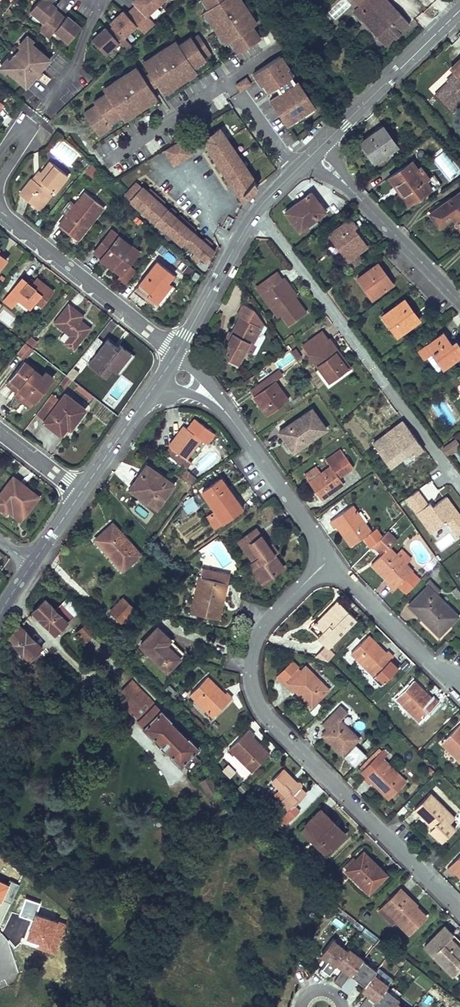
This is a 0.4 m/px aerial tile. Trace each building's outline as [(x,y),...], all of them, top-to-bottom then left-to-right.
[(29,12),(43,22),(36,31),(48,40),(54,33),(68,43),(80,28),(66,17),(64,19),(54,11),(55,9),(49,4),(52,0),(39,0),(29,12)] [(133,1),(136,4),(126,14),(123,10),(110,23),(113,26),(108,30),(105,27),(92,39),(105,53),(118,42),(126,50),(132,45),(123,36),(136,25),(144,34),(155,23),(147,15),(162,0),(134,0),(133,1)] [(241,0),(201,0),(208,11),(202,15),(224,48),(229,44),(238,56),(261,41),(253,29),(258,25),(241,0)] [(351,0),(338,0),(333,5),(341,14),(346,9),(343,7),(348,2),(351,5),(353,2),(351,0)] [(385,45),(409,24),(388,0),(366,0),(354,11),(385,45)] [(148,75),(143,78),(136,68),(102,91),(105,95),(92,103),(94,106),(82,114),(98,139),(111,131),(109,128),(121,120),(124,125),(158,102),(152,93),(157,89),(164,99),(198,77),(195,72),(207,64),(206,62),(212,57),(198,35),(191,40),(191,39),(178,47),(175,43),(141,65),(148,75)] [(40,70),(50,59),(28,39),(3,67),(26,87),(35,75),(40,70)] [(299,84),(296,85),(292,80),(295,78),(282,58),(253,77),(266,97),(276,90),(280,96),(270,103),(288,130),(317,111),(299,84)] [(454,64),(458,68),(455,72),(447,80),(448,81),(434,95),(451,112),(459,104),(459,58),(454,64)] [(40,70),(35,75),(41,80),(45,75),(40,70)] [(235,83),(239,91),(251,85),(247,77),(235,83)] [(366,150),(374,161),(397,145),(383,125),(364,139),(370,147),(366,150)] [(242,205),(258,185),(221,131),(200,144),(242,205)] [(145,145),(151,154),(161,147),(155,138),(145,145)] [(360,141),(366,150),(370,147),(364,139),(360,141)] [(192,158),(182,141),(163,153),(173,169),(192,158)] [(32,178),(19,194),(35,206),(47,191),(49,188),(54,192),(67,175),(50,161),(41,173),(35,180),(32,178)] [(412,161),(388,177),(395,186),(399,183),(412,201),(435,185),(430,177),(428,178),(420,167),(417,169),(412,161)] [(91,178),(98,170),(91,164),(84,172),(91,178)] [(32,178),(35,180),(41,173),(39,171),(32,178)] [(130,200),(142,187),(137,182),(125,196),(130,200)] [(399,183),(395,186),(408,204),(412,201),(399,183)] [(154,222),(167,209),(142,187),(130,200),(154,222)] [(47,191),(35,206),(39,210),(52,194),(47,191)] [(59,225),(77,240),(104,207),(85,192),(75,204),(66,216),(59,225)] [(299,230),(317,217),(316,215),(320,212),(313,202),(317,200),(311,192),(285,211),(299,230)] [(430,213),(440,227),(453,217),(456,215),(459,221),(459,192),(430,213)] [(61,212),(66,216),(75,204),(71,200),(61,212)] [(317,217),(325,211),(317,200),(313,202),(320,212),(316,215),(317,217)] [(214,251),(167,209),(154,222),(166,232),(166,231),(189,251),(191,248),(195,251),(191,255),(198,261),(201,257),(206,261),(214,251)] [(356,226),(351,218),(329,234),(348,260),(357,253),(367,246),(353,228),(356,226)] [(100,258),(121,274),(139,252),(111,230),(94,251),(101,257),(100,258)] [(357,253),(348,260),(353,267),(362,261),(357,253)] [(308,258),(303,261),(308,268),(313,264),(308,258)] [(157,260),(139,283),(149,292),(147,295),(160,306),(175,287),(170,283),(168,281),(174,274),(157,260)] [(182,261),(177,267),(186,274),(191,269),(182,261)] [(372,298),(390,285),(381,273),(383,271),(377,263),(357,278),(372,298)] [(390,285),(394,282),(385,269),(383,271),(381,273),(390,285)] [(191,278),(196,280),(200,274),(195,272),(191,278)] [(261,294),(281,279),(277,272),(257,287),(261,294)] [(177,276),(174,274),(168,281),(170,283),(177,276)] [(289,325),(306,312),(295,297),(287,286),(289,284),(284,277),(281,279),(261,294),(267,301),(270,299),(281,314),(289,325)] [(21,278),(4,301),(11,306),(13,303),(17,298),(28,307),(29,307),(35,300),(41,304),(52,290),(36,278),(33,282),(31,285),(27,282),(21,278)] [(139,283),(133,291),(143,299),(147,295),(149,292),(139,283)] [(297,295),(289,284),(287,286),(295,297),(297,295)] [(28,307),(17,298),(13,303),(25,312),(28,307)] [(270,299),(267,301),(278,316),(281,314),(270,299)] [(419,319),(404,299),(382,316),(397,336),(419,319)] [(83,315),(68,303),(53,322),(65,331),(71,336),(65,343),(73,349),(89,330),(78,321),(80,319),(83,315)] [(248,321),(254,310),(243,304),(237,315),(240,317),(248,321)] [(0,314),(0,319),(9,326),(16,317),(4,308),(0,314)] [(265,325),(254,310),(248,321),(240,317),(231,332),(222,350),(218,356),(239,367),(248,351),(258,332),(261,333),(262,332),(261,332),(265,325)] [(78,321),(89,330),(90,328),(80,319),(78,321)] [(59,338),(65,343),(71,336),(65,331),(59,338)] [(219,348),(222,350),(231,332),(229,331),(219,348)] [(338,355),(340,353),(329,339),(328,339),(322,331),(303,346),(329,382),(348,368),(338,355)] [(258,332),(248,351),(255,355),(257,355),(267,338),(266,336),(261,333),(258,332)] [(459,355),(459,347),(458,345),(454,348),(451,344),(443,332),(417,351),(423,360),(427,357),(432,353),(443,368),(459,355)] [(31,336),(27,342),(33,346),(37,341),(31,336)] [(107,339),(88,363),(105,377),(111,368),(116,371),(130,353),(119,344),(117,347),(107,339)] [(27,359),(33,347),(23,342),(17,354),(27,359)] [(35,347),(33,349),(45,358),(46,356),(35,347)] [(292,352),(297,360),(301,357),(296,349),(292,352)] [(350,367),(340,353),(338,355),(348,368),(350,367)] [(438,371),(443,368),(432,353),(427,357),(438,371)] [(23,361),(6,383),(17,391),(19,389),(34,401),(53,377),(45,371),(42,375),(23,361)] [(272,374),(276,380),(282,375),(278,370),(272,374)] [(253,395),(267,415),(288,400),(274,381),(276,380),(272,374),(262,382),(265,387),(253,395)] [(72,379),(66,375),(59,384),(63,387),(67,382),(68,383),(72,379)] [(265,387),(262,382),(250,390),(253,395),(265,387)] [(93,396),(79,385),(77,388),(91,399),(93,396)] [(32,403),(34,401),(19,389),(17,391),(32,403)] [(44,421),(61,434),(70,422),(73,424),(85,409),(65,393),(56,405),(44,421)] [(292,405),(302,398),(300,396),(290,403),(292,405)] [(36,414),(44,421),(56,405),(48,399),(36,414)] [(326,429),(312,408),(279,431),(290,447),(304,438),(302,436),(306,434),(310,440),(326,429)] [(423,448),(403,420),(373,443),(390,466),(412,449),(415,454),(423,448)] [(64,437),(73,424),(70,422),(61,434),(64,437)] [(204,434),(196,428),(192,432),(184,426),(169,445),(169,446),(173,449),(169,454),(168,454),(187,468),(191,462),(193,460),(207,443),(201,439),(204,434)] [(293,451),(310,440),(306,434),(302,436),(304,438),(290,447),(293,451)] [(442,448),(447,454),(459,445),(455,439),(442,448)] [(308,482),(321,499),(343,483),(338,476),(353,466),(340,448),(325,459),(330,466),(320,473),(315,466),(304,474),(309,481),(308,482)] [(415,454),(412,449),(390,466),(393,471),(415,454)] [(174,484),(147,464),(130,488),(154,505),(160,497),(163,499),(174,484)] [(195,479),(187,471),(181,467),(176,473),(191,484),(195,479)] [(13,477),(0,494),(0,507),(6,512),(7,510),(12,505),(25,515),(39,496),(13,477)] [(235,499),(221,478),(202,491),(216,510),(207,517),(214,527),(237,511),(231,502),(235,499)] [(430,501),(435,508),(456,493),(451,486),(430,501)] [(160,497),(154,505),(157,508),(163,499),(160,497)] [(231,502),(237,511),(242,508),(235,499),(231,502)] [(185,506),(190,512),(198,506),(193,500),(185,506)] [(25,515),(12,505),(7,510),(20,520),(25,515)] [(363,537),(371,547),(373,545),(378,541),(371,531),(352,505),(330,520),(335,527),(337,525),(339,524),(342,527),(340,529),(351,545),(363,537)] [(139,554),(112,524),(96,539),(123,569),(139,554)] [(269,546),(256,528),(238,540),(253,562),(249,564),(255,573),(259,570),(266,580),(283,567),(274,553),(269,546)] [(378,541),(382,536),(376,528),(371,531),(378,541)] [(378,541),(373,545),(382,554),(372,564),(386,578),(388,577),(391,580),(389,581),(387,583),(393,589),(398,584),(404,590),(417,577),(411,571),(412,570),(405,563),(411,558),(402,548),(396,554),(389,547),(396,540),(387,531),(382,536),(378,541)] [(269,546),(274,553),(277,551),(272,544),(269,546)] [(227,582),(228,583),(230,574),(202,568),(200,576),(227,582)] [(262,582),(266,580),(259,570),(255,573),(262,582)] [(192,613),(218,619),(227,582),(200,576),(198,587),(194,586),(192,596),(196,597),(192,613)] [(427,585),(436,594),(440,590),(428,578),(424,582),(427,585)] [(428,618),(425,621),(439,634),(458,615),(436,594),(427,585),(411,602),(428,618)] [(133,609),(123,598),(110,611),(121,621),(133,609)] [(62,618),(69,611),(62,603),(55,610),(45,599),(33,610),(56,634),(67,623),(62,618)] [(317,636),(327,646),(329,644),(330,645),(356,619),(337,600),(315,622),(323,630),(317,636)] [(411,602),(408,605),(425,621),(428,618),(411,602)] [(62,618),(67,623),(74,616),(69,611),(62,618)] [(97,630),(88,621),(78,631),(86,641),(97,630)] [(19,624),(7,635),(30,659),(41,647),(19,624)] [(157,627),(140,644),(167,670),(180,658),(168,646),(167,647),(165,645),(170,639),(157,627)] [(382,649),(368,635),(348,656),(371,678),(372,677),(380,685),(397,667),(389,660),(391,658),(393,656),(387,651),(385,652),(384,654),(381,651),(382,649)] [(168,646),(180,658),(184,653),(170,639),(165,645),(167,647),(168,646)] [(317,654),(326,663),(334,654),(326,645),(317,654)] [(391,658),(389,660),(397,667),(399,665),(398,664),(391,658)] [(407,673),(413,666),(404,658),(398,664),(399,665),(407,673)] [(311,706),(329,689),(306,666),(301,671),(291,661),(277,676),(284,682),(286,680),(289,683),(287,685),(292,691),(296,687),(299,690),(297,692),(311,706)] [(190,693),(213,716),(232,697),(226,691),(222,695),(219,692),(221,690),(207,676),(190,693)] [(132,711),(149,696),(132,679),(121,688),(128,695),(122,701),(131,712),(132,711)] [(419,720),(438,701),(432,696),(431,697),(413,680),(396,697),(419,720)] [(132,711),(139,718),(156,703),(149,696),(132,711)] [(157,704),(156,703),(139,718),(138,719),(144,726),(143,727),(154,737),(155,736),(172,754),(171,754),(181,766),(199,749),(199,748),(189,737),(188,738),(182,732),(185,729),(180,724),(177,727),(171,721),(172,719),(162,708),(160,710),(156,705),(157,704)] [(325,737),(342,754),(359,738),(338,718),(344,712),(339,707),(338,707),(321,724),(327,729),(330,732),(325,737)] [(441,742),(459,761),(459,723),(441,742)] [(229,748),(252,771),(269,754),(255,739),(253,741),(250,738),(254,735),(248,729),(229,748)] [(375,785),(389,799),(406,782),(383,758),(387,754),(382,750),(361,771),(366,776),(364,777),(370,783),(373,780),(376,783),(375,785)] [(229,777),(236,771),(228,763),(222,769),(229,777)] [(295,783),(282,769),(271,780),(279,788),(286,795),(281,801),(279,802),(287,810),(277,820),(284,826),(299,811),(294,806),(306,793),(300,787),(301,787),(301,786),(301,785),(301,784),(301,783),(300,783),(300,782),(299,782),(298,782),(297,782),(296,782),(295,783)] [(199,781),(207,795),(218,789),(209,775),(199,781)] [(439,777),(431,789),(439,795),(448,783),(439,777)] [(281,801),(286,795),(279,788),(273,794),(281,801)] [(430,792),(414,809),(432,827),(430,829),(442,841),(450,832),(445,827),(449,822),(454,817),(430,792)] [(345,833),(321,809),(305,824),(330,849),(345,833)] [(449,822),(445,827),(450,832),(455,828),(449,822)] [(330,849),(305,824),(300,829),(325,854),(330,849)] [(368,892),(386,874),(364,851),(346,869),(368,892)] [(447,868),(453,873),(456,870),(459,873),(458,875),(459,877),(459,855),(447,868)] [(409,933),(426,916),(412,902),(413,901),(400,888),(383,906),(395,918),(409,933)] [(395,918),(383,906),(379,909),(391,922),(395,918)] [(445,925),(424,946),(452,974),(459,966),(459,947),(459,946),(449,937),(453,933),(445,925)] [(453,933),(449,937),(459,946),(459,945),(459,941),(453,933)] [(336,964),(346,951),(332,940),(320,955),(327,960),(318,972),(325,978),(336,964)] [(341,987),(362,960),(348,949),(346,951),(336,964),(343,969),(334,981),(341,987)] [(364,986),(373,974),(376,971),(362,960),(341,987),(349,992),(358,980),(364,986)] [(385,988),(387,985),(373,974),(364,986),(361,989),(368,995),(359,1006),(370,1006),(385,988)] [(399,999),(385,988),(370,1006),(393,1006),(396,1003),(399,999)]
